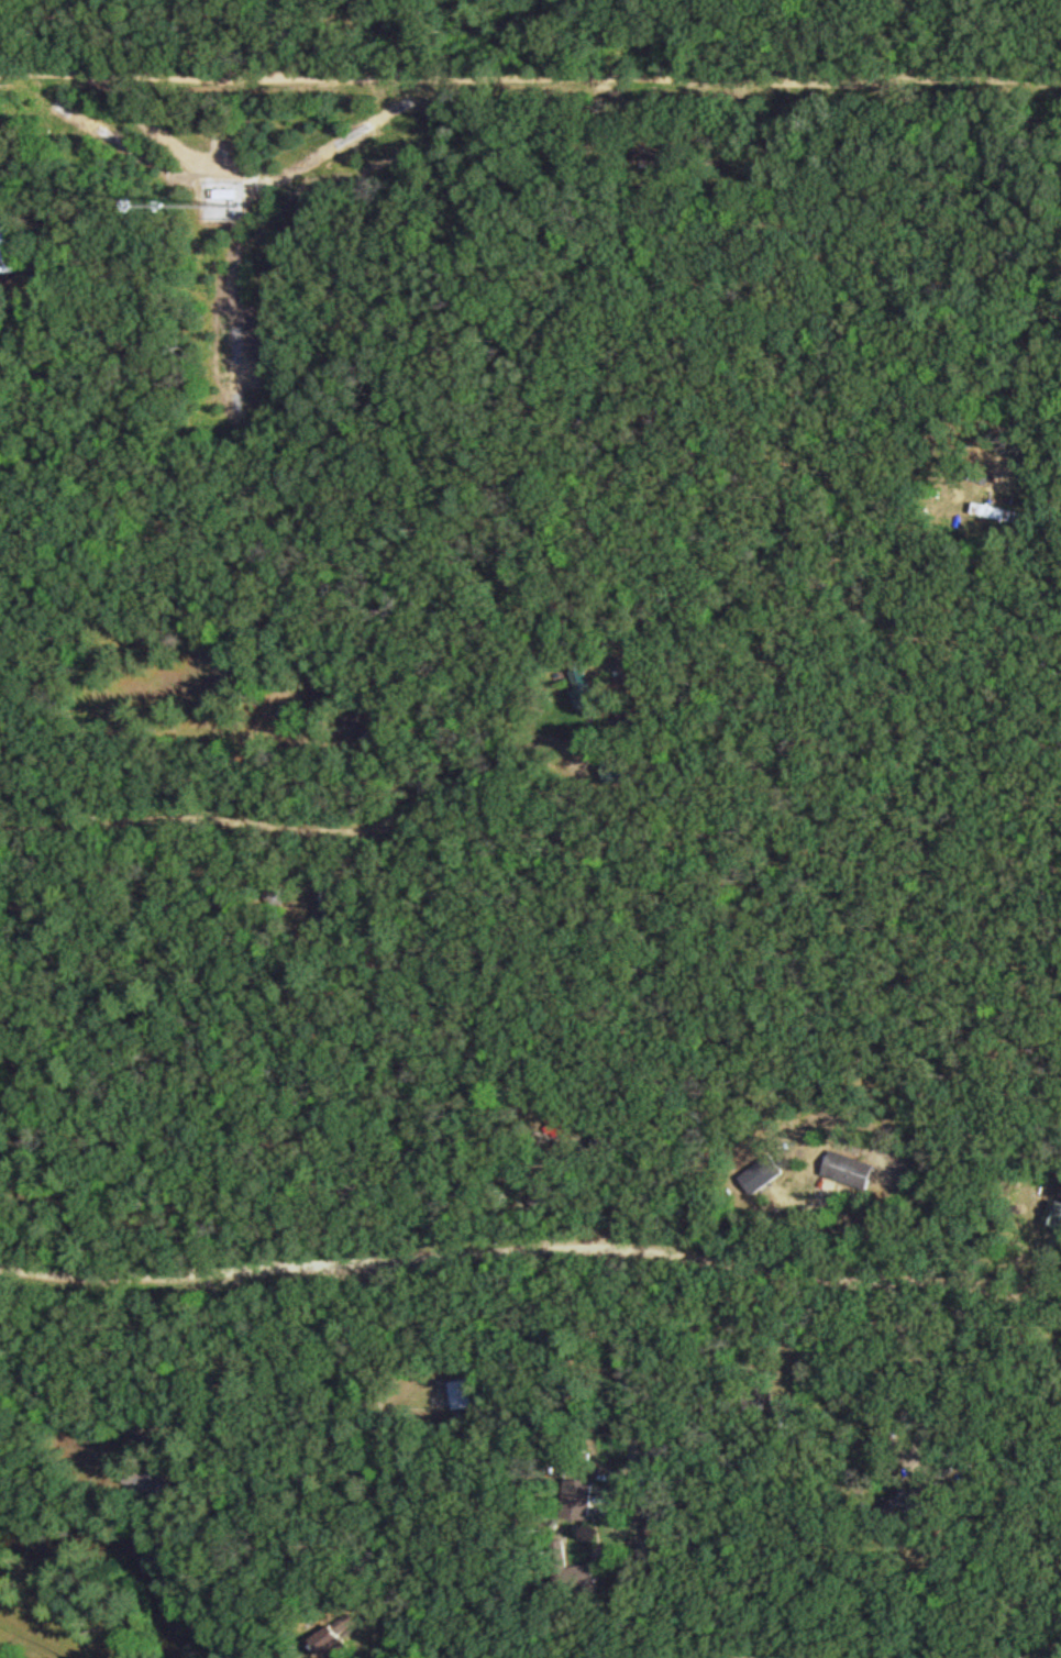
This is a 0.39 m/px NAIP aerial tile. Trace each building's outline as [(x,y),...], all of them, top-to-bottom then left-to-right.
[(0,234),(0,272),(23,270),(18,222),(7,223),(8,233),(0,234)] [(581,707),(598,700),(591,683),(574,689),(581,707)] [(872,1188),(880,1162),(835,1149),(827,1174),(872,1188)] [(756,1193),(790,1171),(777,1152),(743,1175),(756,1193)] [(471,1377),(450,1380),(454,1408),(474,1406),(471,1377)]
